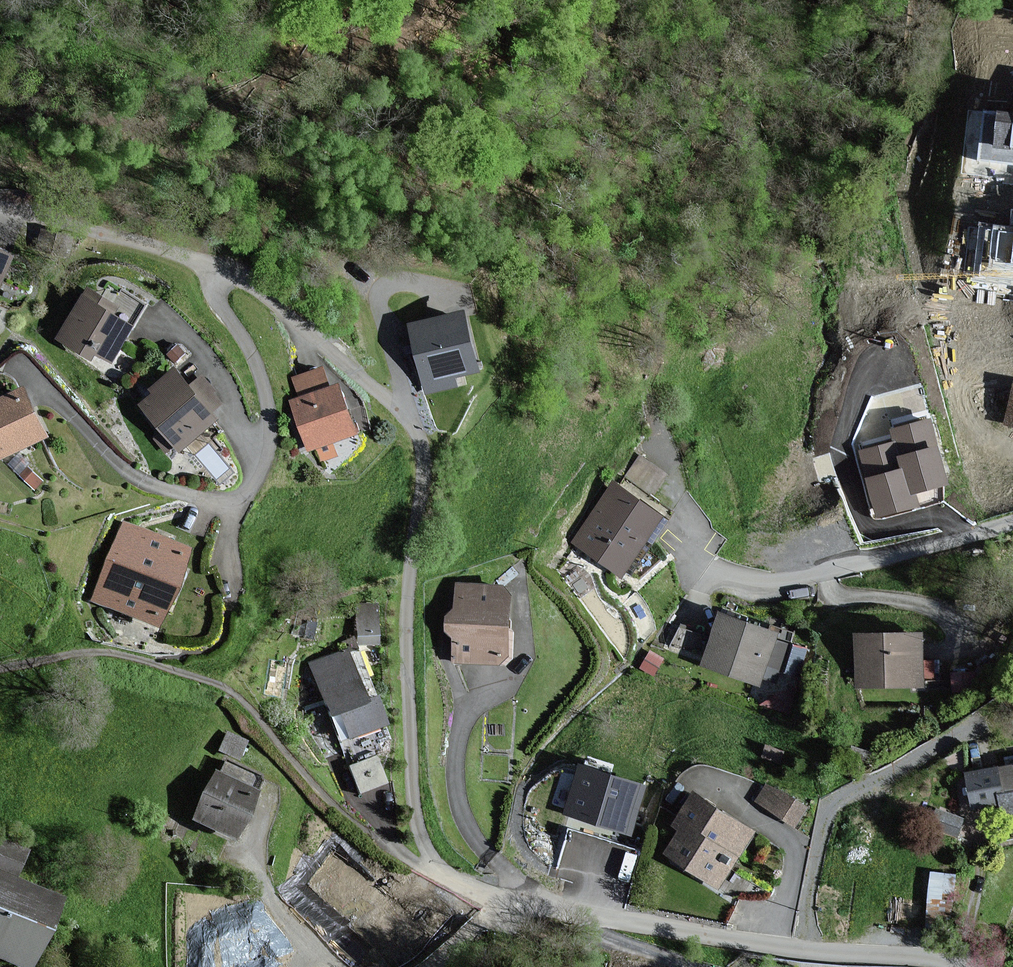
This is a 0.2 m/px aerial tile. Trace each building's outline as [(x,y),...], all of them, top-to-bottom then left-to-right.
[(1012,109),(981,105),(975,151),(1012,156),(1012,100),(1012,109)] [(986,225),(984,238),(1001,241),(1000,247),(1012,249),(1012,221),(1011,230),(986,225)] [(0,249),(0,283),(13,255),(0,249)] [(131,325),(79,295),(52,340),(87,361),(92,352),(109,362),(131,325)] [(470,372),(456,316),(408,328),(424,393),(463,384),(460,374),(470,372)] [(211,419),(169,367),(143,387),(149,395),(137,405),(173,450),(211,419)] [(354,431),(335,383),(284,402),(303,450),(354,431)] [(1012,384),(1003,428),(1012,430),(1012,384)] [(23,385),(0,395),(0,454),(44,435),(23,385)] [(928,422),(894,432),(898,444),(911,490),(945,480),(928,422)] [(915,502),(911,490),(898,444),(862,454),(879,513),(915,502)] [(656,516),(612,486),(572,545),(617,575),(656,516)] [(183,548),(117,523),(87,603),(152,627),(183,548)] [(505,660),(506,586),(455,585),(453,659),(505,660)] [(379,632),(378,602),(359,602),(359,632),(379,632)] [(772,638),(713,619),(698,666),(757,685),(759,678),(773,683),(785,648),(771,643),(772,638)] [(918,637),(855,640),(857,689),(920,687),(918,637)] [(339,651),(303,667),(336,744),(384,723),(351,646),(339,651)] [(350,760),(359,790),(391,780),(382,751),(350,760)] [(964,772),(979,845),(1012,838),(1012,762),(964,772)] [(643,787),(580,767),(566,812),(629,832),(643,787)] [(249,793),(206,774),(186,822),(229,840),(249,793)] [(754,802),(800,819),(807,799),(762,781),(754,802)] [(753,832),(689,793),(667,829),(677,835),(664,857),(718,890),(753,832)] [(0,845),(0,960),(16,966),(24,966),(55,902),(10,880),(22,855),(0,845)]
